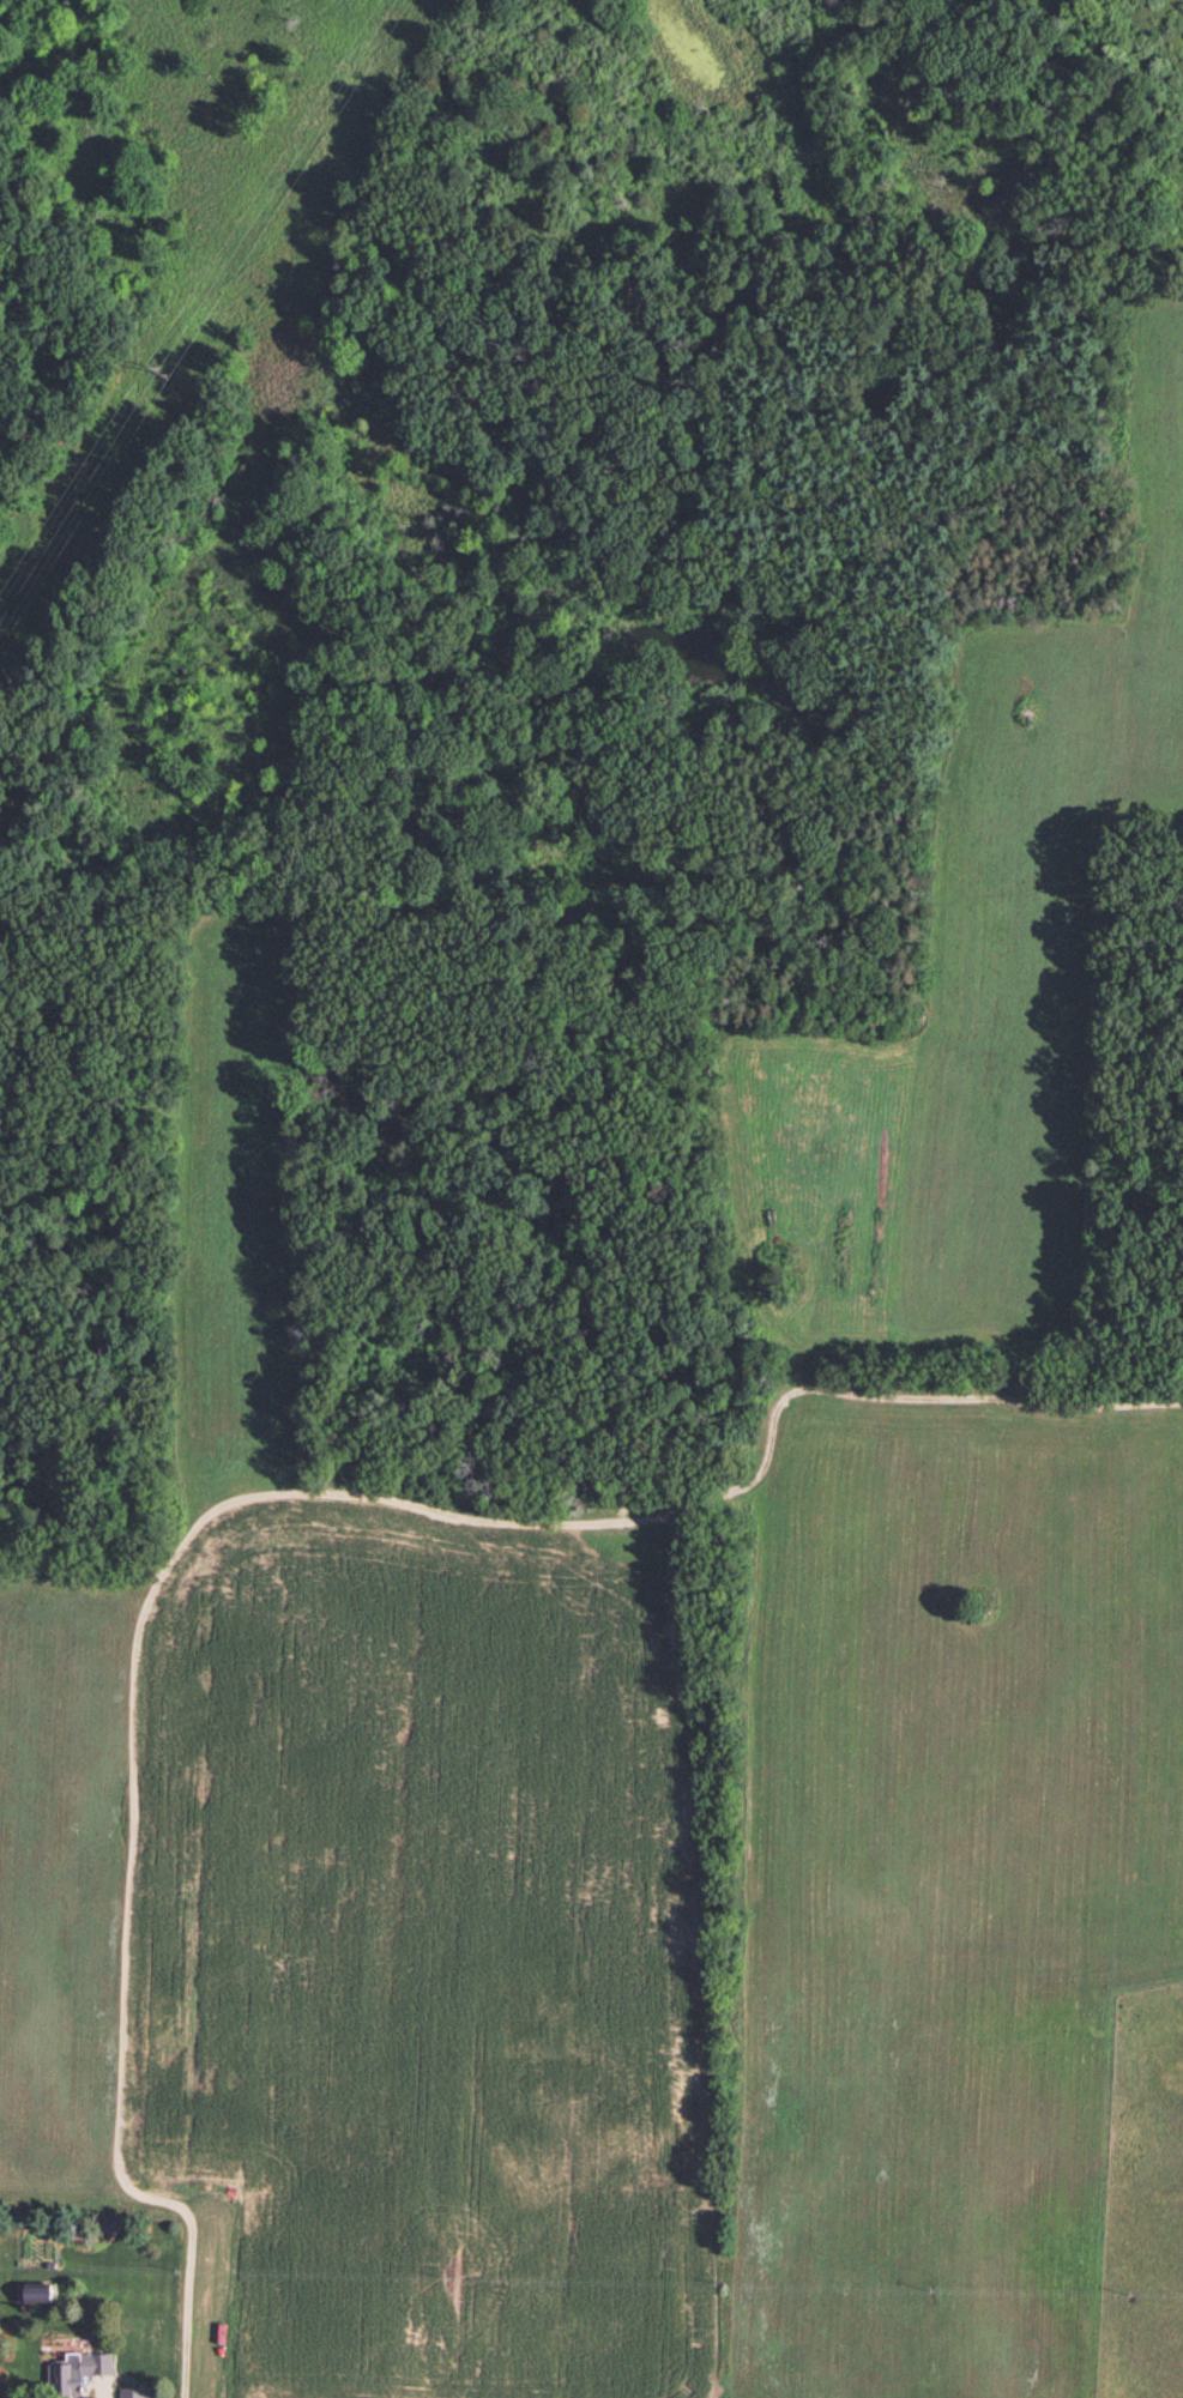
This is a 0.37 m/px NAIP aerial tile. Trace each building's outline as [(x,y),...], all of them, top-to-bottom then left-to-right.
[(25,2301),(52,2302),(52,2282),(25,2281),(25,2301)] [(112,2352),(58,2352),(59,2394),(81,2394),(81,2375),(112,2374),(112,2352)] [(148,2387),(120,2386),(119,2397),(147,2397),(148,2387)]
